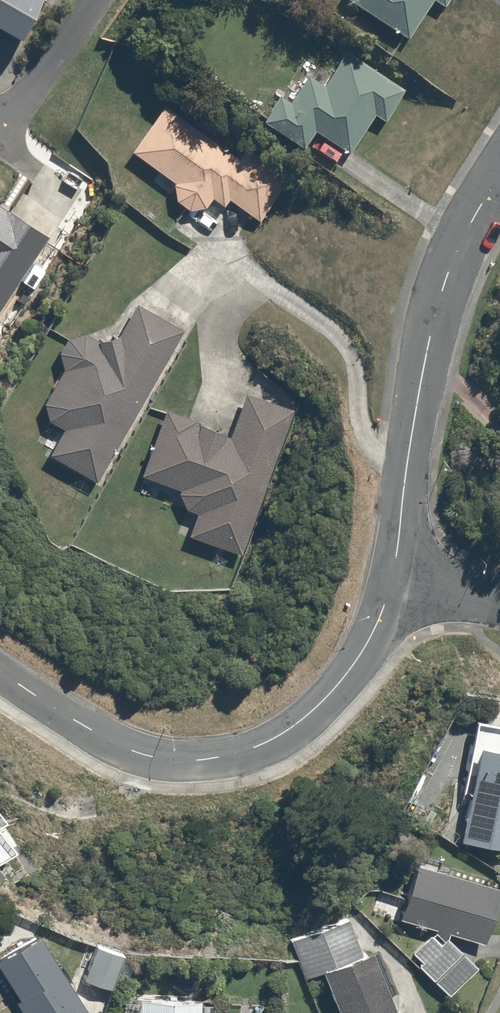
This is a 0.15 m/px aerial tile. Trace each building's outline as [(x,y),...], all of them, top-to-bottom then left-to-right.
[(18,42),(42,0),(0,0),(0,31),(18,42)] [(401,41),(428,0),(340,0),(401,41)] [(443,9),(448,0),(430,0),(443,9)] [(304,146),(312,134),(346,156),(369,120),(383,129),(408,92),(341,48),(319,81),(304,72),(270,123),(304,146)] [(228,150),(162,108),(131,156),(173,183),(172,185),(171,186),(171,188),(171,190),(171,192),(171,194),(171,195),(172,197),(172,199),(173,201),(174,202),(175,204),(176,205),(177,206),(178,208),(180,209),(181,210),(183,211),(184,211),(186,212),(188,212),(190,213),(191,213),(193,213),(195,212),(197,212),(198,212),(200,211),(202,210),(203,209),(205,208),(206,207),(207,206),(209,204),(210,203),(222,211),(226,204),(260,225),(290,177),(234,141),(228,150)] [(44,241),(0,211),(0,306),(44,241)] [(93,487),(178,333),(134,309),(116,340),(107,335),(101,346),(83,336),(82,336),(80,336),(79,336),(77,337),(76,337),(74,337),(73,338),(72,339),(70,339),(69,340),(68,341),(67,342),(66,343),(65,344),(64,345),(63,346),(62,347),(61,349),(61,350),(60,351),(60,353),(60,354),(59,356),(59,357),(59,359),(59,360),(59,361),(59,363),(60,364),(60,366),(61,367),(61,369),(62,370),(63,371),(63,372),(37,420),(61,433),(46,461),(93,487)] [(136,479),(175,492),(175,493),(175,494),(175,495),(174,496),(174,497),(174,498),(174,499),(174,501),(174,502),(175,503),(175,504),(175,505),(176,506),(177,507),(177,508),(178,509),(178,510),(179,511),(180,511),(181,512),(182,513),(183,514),(184,514),(185,515),(186,515),(187,515),(188,515),(189,516),(190,516),(191,516),(192,516),(193,515),(194,515),(186,540),(243,559),(292,414),(240,396),(225,438),(158,415),(136,479)] [(471,729),(461,797),(466,798),(459,847),(499,853),(499,733),(471,729)] [(20,860),(0,832),(0,874),(20,860)] [(416,867),(398,923),(482,950),(499,894),(416,867)] [(316,976),(332,1012),(395,1012),(370,954),(363,957),(347,919),(289,942),(304,981),(316,976)] [(407,952),(420,964),(415,969),(444,998),(473,968),(444,939),(438,945),(426,933),(407,952)] [(0,961),(0,976),(21,1012),(85,1012),(43,937),(0,961)] [(124,954),(94,945),(82,983),(112,992),(124,954)] [(199,1002),(137,1000),(136,1012),(199,1012),(199,1002)]
